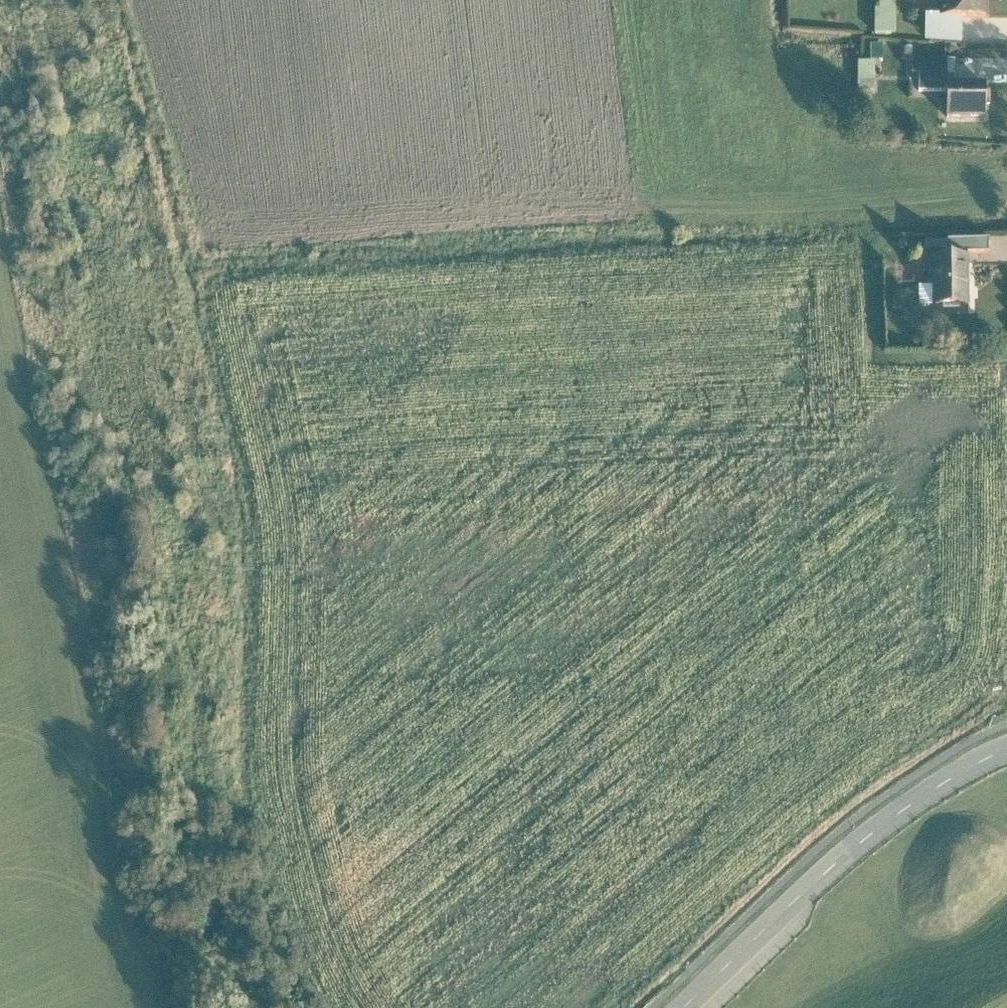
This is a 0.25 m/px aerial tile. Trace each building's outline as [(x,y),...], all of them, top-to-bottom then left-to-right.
[(878,34),(899,34),(899,0),(878,0),(878,34)] [(988,0),(951,0),(951,29),(989,28),(988,0)] [(861,90),(882,90),(882,42),(874,42),(874,59),(861,59),(861,90)] [(953,93),(953,86),(953,79),(948,79),(948,62),(918,61),(917,77),(924,77),(924,92),(953,93)] [(998,87),(953,86),(953,93),(952,120),(997,122),(998,87)] [(952,241),(952,258),(970,258),(970,252),(996,252),(996,240),(952,241)] [(970,308),(970,258),(952,258),(933,258),(934,289),(922,289),(922,308),(970,308)]
